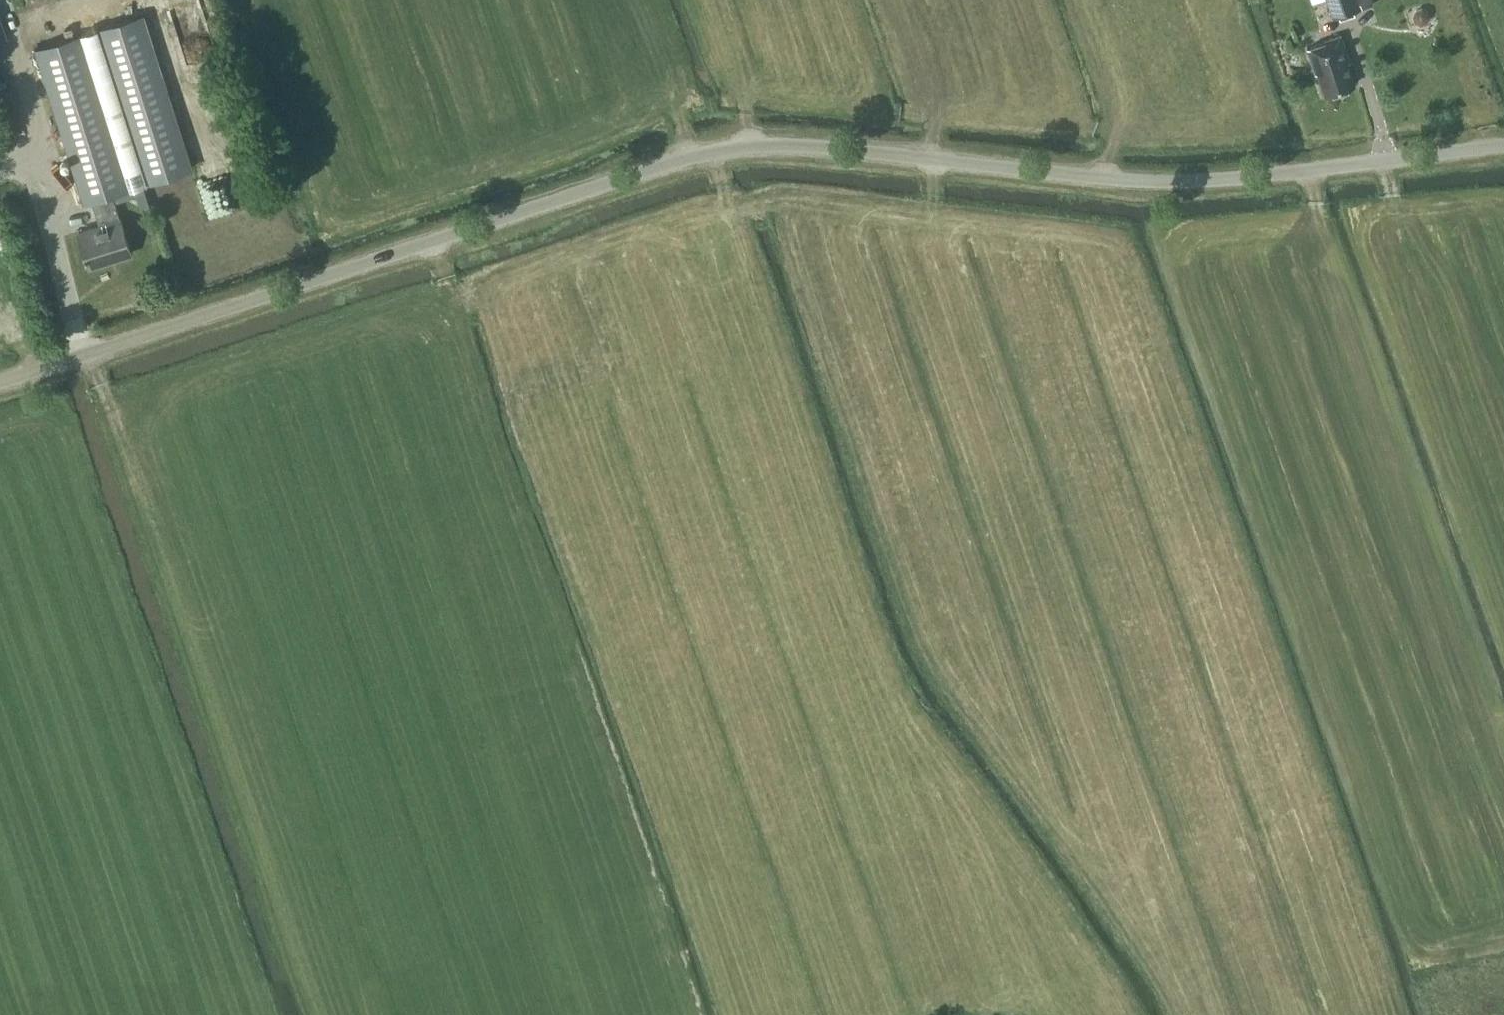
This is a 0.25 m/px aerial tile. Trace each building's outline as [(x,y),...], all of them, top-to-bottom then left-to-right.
[(1357,0),(1327,0),(1332,18),(1360,9),(1357,0)] [(1421,7),(1416,8),(1413,15),(1415,21),(1421,23),(1427,21),(1429,15),(1428,10),(1421,7)] [(144,14),(97,29),(142,173),(127,178),(82,33),(35,48),(85,201),(92,199),(100,224),(79,231),(90,266),(132,252),(121,218),(120,218),(112,192),(193,167),(144,14)] [(1349,61),(1340,34),(1324,39),(1324,41),(1307,47),(1315,72),(1317,71),(1324,93),(1354,83),(1347,62),(1349,61)]
